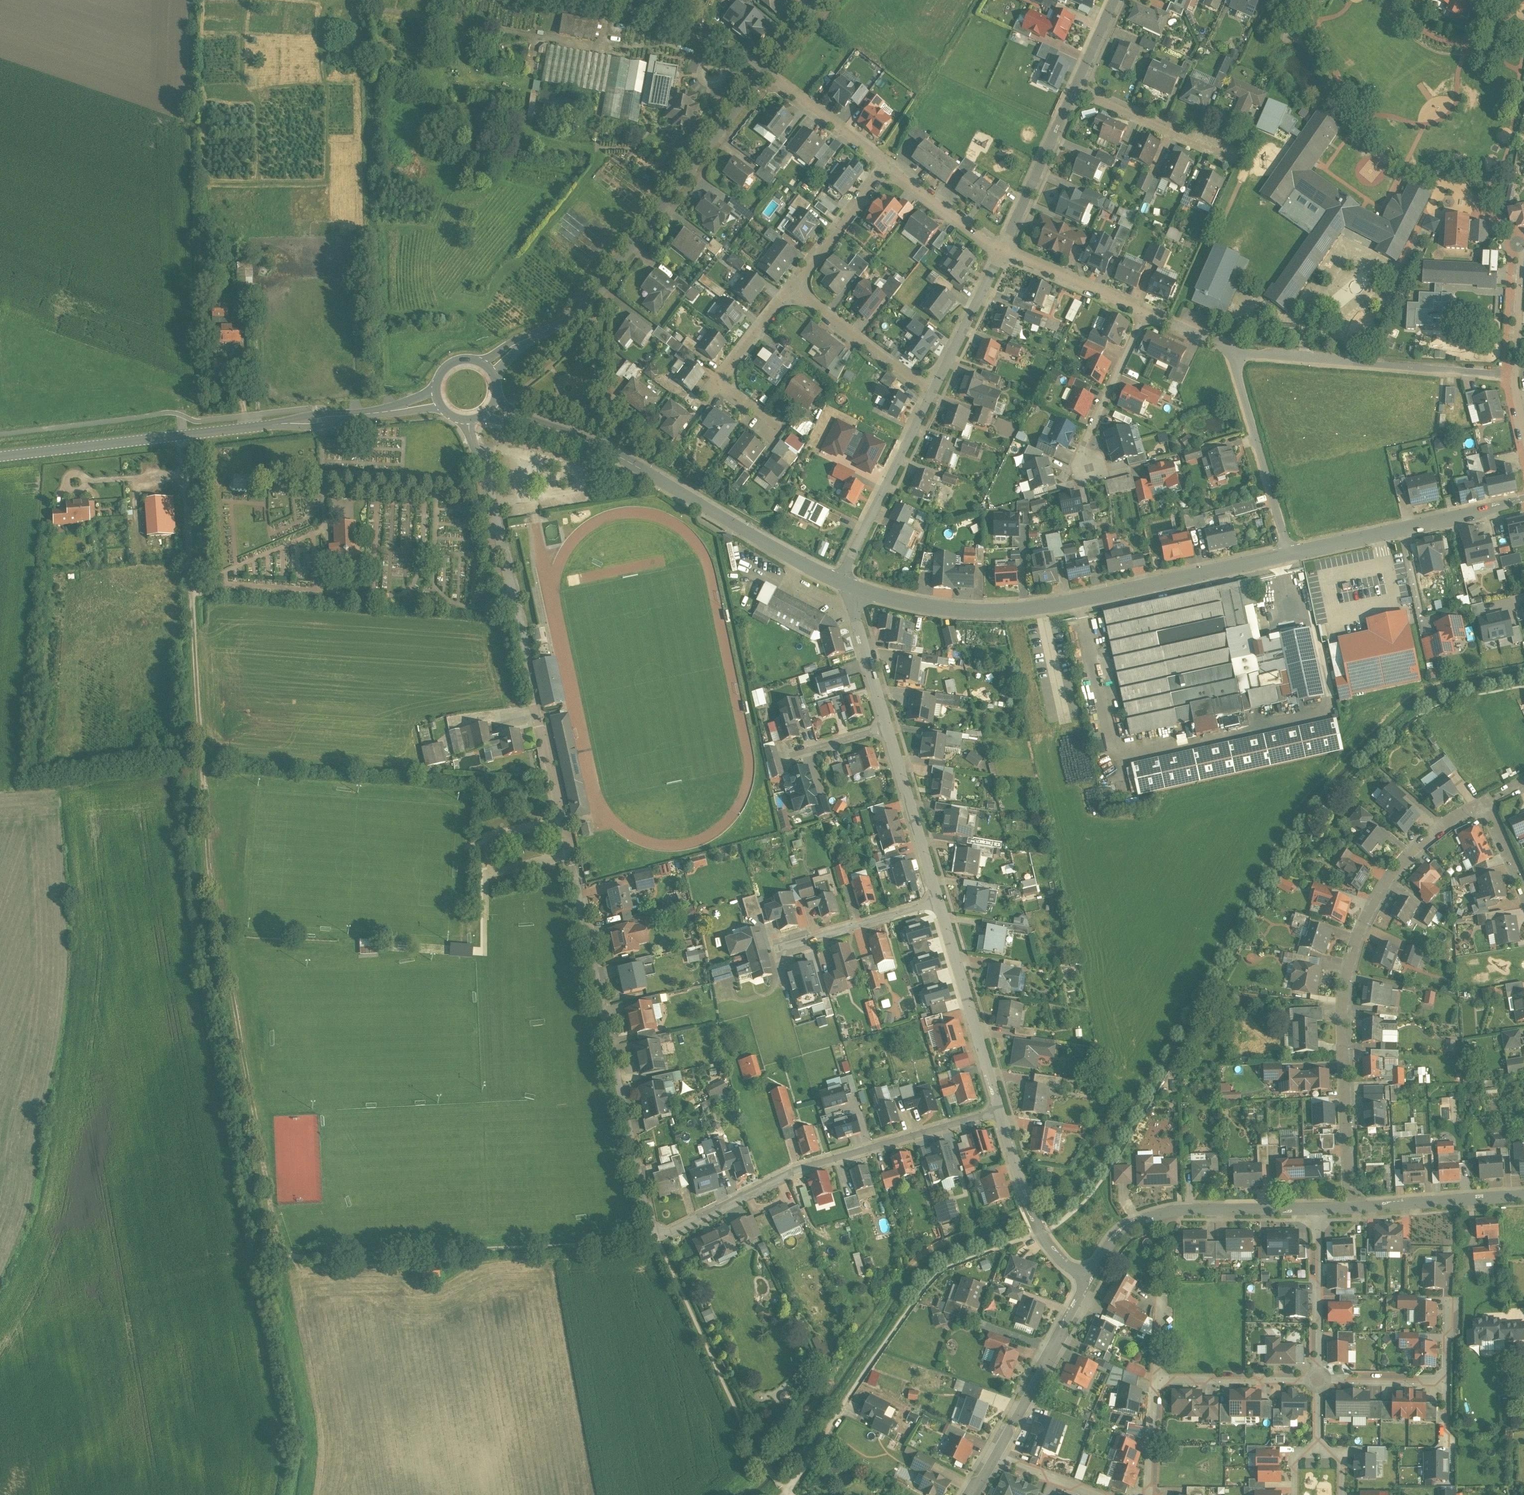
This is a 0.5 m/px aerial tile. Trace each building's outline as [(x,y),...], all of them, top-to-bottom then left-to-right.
[(731,3),(745,14),(750,9),(755,3),(751,0),(734,0),(731,3)] [(789,0),(762,0),(779,13),(789,0)] [(1054,11),(1058,4),(1049,0),(1032,0),(1032,1),(1054,11)] [(1072,1),(1081,5),(1082,4),(1092,8),(1096,0),(1073,0),(1072,1)] [(1200,0),(1190,0),(1188,6),(1196,10),(1200,0)] [(1224,0),(1213,0),(1210,7),(1219,11),(1224,0)] [(1234,8),(1255,17),(1262,0),(1238,0),(1234,8)] [(1449,6),(1446,11),(1459,17),(1467,0),(1452,0),(1449,6)] [(1139,6),(1132,22),(1163,36),(1172,17),(1160,11),(1158,15),(1139,6)] [(751,40),(765,21),(750,9),(745,14),(735,28),(751,40)] [(1064,41),(1074,19),(1057,12),(1051,25),(1049,24),(1045,33),(1046,34),(1064,41)] [(1046,20),(1031,13),(1025,26),(1024,29),(1032,32),(1045,38),(1046,34),(1045,33),(1049,24),(1045,22),(1046,20)] [(597,41),(600,23),(565,17),(562,35),(597,41)] [(1017,23),(1013,31),(1030,38),(1032,32),(1024,29),(1025,26),(1017,23)] [(1051,58),(1055,60),(1059,52),(1043,44),(1037,57),(1049,63),(1051,58)] [(1131,78),(1143,52),(1124,44),(1113,70),(1131,78)] [(644,107),(651,65),(550,47),(544,83),(608,95),(604,118),(640,124),(643,107),(644,107)] [(644,107),(671,112),(673,94),(676,94),(678,80),(701,84),(706,58),(654,49),(651,65),(644,107)] [(1064,74),(1068,66),(1055,60),(1051,58),(1049,63),(1047,67),(1046,66),(1042,74),(1043,75),(1043,76),(1041,75),(1037,85),(1057,94),(1066,75),(1064,74)] [(1156,65),(1147,85),(1171,95),(1174,88),(1176,89),(1181,79),(1184,72),(1183,72),(1166,64),(1164,68),(1156,65)] [(1187,81),(1193,67),(1187,64),(1183,72),(1184,72),(1181,79),(1187,81)] [(1224,91),(1230,77),(1222,73),(1216,88),(1224,91)] [(843,74),(830,91),(846,104),(851,97),(858,103),(869,88),(857,79),(854,83),(843,74)] [(1193,81),(1184,101),(1206,111),(1215,91),(1193,81)] [(1260,92),(1236,81),(1230,94),(1244,100),(1236,117),(1247,122),(1255,104),(1260,92)] [(1269,96),(1260,92),(1255,104),(1264,108),(1269,96)] [(676,94),(673,94),(671,112),(669,119),(677,121),(676,127),(695,130),(698,114),(694,113),(696,98),(676,94)] [(861,110),(867,114),(859,124),(880,140),(893,123),(880,114),(886,106),(872,96),(861,110)] [(1304,141),(1307,137),(1298,130),(1303,124),(1294,117),(1296,112),(1292,111),(1292,108),(1273,101),(1260,130),(1279,139),(1283,128),(1294,136),(1295,135),(1304,141)] [(783,136),(795,120),(778,107),(763,126),(780,139),(783,136)] [(1293,268),(1278,291),(1272,287),(1264,298),(1290,316),(1297,306),(1349,229),(1367,237),(1383,246),(1379,254),(1398,263),(1424,212),(1425,213),(1434,195),(1413,185),(1404,202),(1402,201),(1399,202),(1398,204),(1395,203),(1387,219),(1395,223),(1393,227),(1360,210),(1361,208),(1313,174),(1344,130),(1337,125),(1338,125),(1323,115),(1320,120),(1307,137),(1304,141),(1264,196),(1278,206),(1279,205),(1286,210),(1298,193),(1330,215),(1313,239),(1293,268)] [(1110,121),(1102,117),(1098,126),(1106,130),(1110,121)] [(1121,148),(1130,128),(1111,120),(1110,121),(1106,130),(1102,139),(1121,148)] [(915,126),(908,134),(923,146),(925,143),(930,137),(915,126)] [(807,130),(791,151),(810,166),(826,144),(807,130)] [(784,149),(790,142),(783,136),(780,139),(771,150),(779,156),(784,149)] [(1144,137),(1133,160),(1152,168),(1162,145),(1144,137)] [(925,143),(923,146),(913,159),(924,167),(936,152),(925,143)] [(1132,149),(1125,146),(1118,160),(1125,163),(1132,149)] [(782,168),(792,156),(784,149),(779,156),(774,162),(782,168)] [(838,154),(832,149),(822,162),(828,167),(838,154)] [(947,160),(936,152),(924,167),(935,176),(947,160)] [(1104,154),(1100,163),(1103,165),(1115,170),(1119,161),(1104,154)] [(1192,162),(1175,155),(1163,181),(1183,189),(1188,179),(1185,178),(1192,162)] [(1100,163),(1084,156),(1076,172),(1096,181),(1103,165),(1100,163)] [(959,168),(958,169),(967,177),(969,174),(971,176),(978,166),(965,158),(958,168),(959,168)] [(746,189),(757,174),(737,159),(726,174),(746,189)] [(958,168),(947,160),(935,176),(947,184),(958,169),(959,168),(958,168)] [(861,178),(845,166),(829,185),(845,198),(861,178)] [(764,169),(759,176),(771,186),(777,178),(764,169)] [(967,177),(956,192),(968,200),(969,198),(980,183),(971,176),(969,174),(967,177)] [(1226,183),(1206,174),(1197,194),(1194,200),(1195,200),(1211,207),(1218,190),(1222,192),(1226,183)] [(1150,195),(1156,180),(1146,175),(1139,190),(1150,195)] [(1157,198),(1163,183),(1156,180),(1150,195),(1157,198)] [(981,181),(980,183),(969,198),(981,207),(982,206),(993,190),(981,181)] [(994,189),(1004,195),(1010,187),(1000,181),(994,189)] [(1082,192),(1068,185),(1055,212),(1082,224),(1091,204),(1079,198),(1082,192)] [(1515,205),(1519,187),(1512,186),(1509,204),(1515,205)] [(994,189),(993,190),(982,206),(993,214),(1006,197),(1004,195),(994,189)] [(1085,189),(1082,197),(1101,205),(1104,197),(1085,189)] [(1197,194),(1190,190),(1183,205),(1191,209),(1195,200),(1194,200),(1197,194)] [(1281,217),(1313,239),(1330,215),(1298,193),(1286,210),(1281,217)] [(866,219),(884,233),(897,216),(903,208),(898,204),(884,194),(866,219)] [(716,235),(733,213),(728,209),(711,196),(699,211),(713,222),(708,228),(716,235)] [(813,205),(802,197),(793,208),(801,214),(803,211),(807,214),(813,205)] [(903,208),(897,216),(904,220),(914,207),(902,198),(898,204),(903,208)] [(749,211),(734,200),(728,209),(733,213),(735,211),(744,218),(749,211)] [(806,244),(821,224),(807,214),(803,211),(801,214),(794,222),(792,221),(791,223),(794,225),(789,231),(797,237),(797,238),(806,244)] [(1512,213),(1515,225),(1521,223),(1521,228),(1523,227),(1523,211),(1512,213)] [(908,230),(928,246),(941,229),(921,213),(908,230)] [(1047,232),(1040,248),(1056,255),(1068,229),(1043,218),(1039,228),(1047,232)] [(1470,220),(1450,219),(1449,250),(1469,251),(1469,241),(1474,241),(1474,243),(1478,243),(1478,244),(1484,245),(1484,243),(1488,244),(1488,238),(1490,238),(1490,232),(1489,231),(1489,226),(1485,226),(1485,225),(1479,224),(1479,226),(1470,225),(1470,220)] [(1133,232),(1123,227),(1112,253),(1121,258),(1133,232)] [(708,251),(711,247),(688,229),(674,247),(697,265),(708,251)] [(779,282),(798,256),(782,244),(786,239),(773,229),(767,237),(779,247),(762,269),(779,282)] [(1090,239),(1068,229),(1056,255),(1071,261),(1077,246),(1085,250),(1090,239)] [(1095,230),(1080,263),(1101,273),(1109,256),(1104,254),(1111,237),(1095,230)] [(935,247),(941,251),(952,238),(946,234),(935,247)] [(725,248),(715,241),(711,247),(708,251),(718,258),(725,248)] [(916,260),(922,264),(931,252),(926,247),(916,260)] [(970,273),(978,262),(968,255),(968,254),(966,252),(966,253),(959,248),(951,259),(953,260),(970,273)] [(1156,266),(1163,251),(1154,248),(1148,262),(1156,266)] [(1218,248),(1195,302),(1227,316),(1251,262),(1218,248)] [(1171,255),(1163,251),(1156,266),(1164,270),(1171,255)] [(742,273),(747,265),(735,255),(729,263),(742,273)] [(1499,287),(1501,256),(1486,255),(1486,268),(1426,264),(1425,284),(1438,285),(1437,295),(1422,295),(1421,306),(1410,305),(1410,315),(1418,315),(1418,327),(1427,328),(1428,323),(1436,324),(1436,320),(1445,320),(1445,316),(1453,317),(1453,306),(1454,306),(1455,296),(1445,295),(1445,288),(1445,284),(1499,287)] [(859,257),(850,270),(856,274),(862,279),(872,267),(859,257)] [(826,285),(840,296),(856,274),(850,270),(835,259),(825,272),(832,277),(826,285)] [(964,284),(972,275),(970,273),(953,260),(945,271),(951,276),(951,277),(953,278),(954,278),(957,280),(964,285),(964,284)] [(1126,262),(1119,279),(1140,288),(1147,271),(1126,262)] [(675,285),(658,272),(646,287),(657,296),(648,308),(656,315),(664,305),(666,306),(679,289),(679,288),(675,285)] [(749,273),(735,292),(753,305),(759,297),(758,297),(766,287),(749,273)] [(1171,302),(1178,284),(1158,276),(1151,293),(1171,302)] [(940,288),(950,295),(956,288),(953,286),(942,277),(936,285),(940,288)] [(694,289),(680,278),(675,285),(679,288),(679,289),(688,296),(694,289)] [(894,278),(882,293),(888,297),(893,301),(905,286),(894,278)] [(963,293),(968,287),(964,284),(964,285),(957,280),(953,286),(963,293)] [(722,299),(727,293),(714,283),(710,290),(722,299)] [(871,319),(888,297),(882,293),(875,287),(874,288),(867,283),(859,293),(866,299),(858,309),(871,319)] [(1046,311),(1054,290),(1036,283),(1029,303),(1028,305),(1036,307),(1046,311)] [(942,323),(959,301),(950,295),(940,288),(935,295),(938,297),(927,311),(942,323)] [(732,332),(746,314),(726,299),(712,317),(732,332)] [(1018,299),(1015,306),(1034,313),(1036,307),(1028,305),(1029,303),(1018,299)] [(215,308),(216,345),(243,344),(242,328),(230,328),(230,318),(230,307),(215,308)] [(1013,338),(1020,317),(1003,310),(995,332),(1013,338)] [(1042,328),(1046,318),(1030,313),(1027,322),(1042,328)] [(917,324),(926,331),(931,324),(919,315),(913,322),(917,324)] [(1103,335),(1102,338),(1111,342),(1120,346),(1124,340),(1127,333),(1131,325),(1112,316),(1112,318),(1109,318),(1108,321),(1109,323),(1103,335)] [(654,332),(634,317),(622,331),(623,332),(616,342),(624,348),(632,338),(643,347),(654,332)] [(923,362),(939,340),(926,331),(917,324),(910,332),(918,339),(909,351),(923,362)] [(846,348),(814,325),(805,337),(824,352),(817,361),(830,370),(846,348)] [(661,329),(654,337),(668,347),(674,339),(661,329)] [(715,362),(728,344),(712,332),(701,347),(699,350),(715,362)] [(1097,332),(1091,343),(1107,351),(1111,342),(1102,338),(1103,335),(1097,332)] [(701,347),(690,339),(684,346),(685,347),(696,355),(699,350),(701,347)] [(1182,365),(1188,351),(1168,342),(1166,346),(1163,347),(1162,350),(1163,353),(1160,360),(1176,368),(1180,370),(1182,365)] [(996,367),(1002,349),(986,343),(979,362),(996,367)] [(1093,363),(1096,358),(1102,361),(1107,351),(1091,343),(1084,359),(1093,363)] [(1021,358),(1024,349),(1012,345),(1009,354),(1021,358)] [(692,365),(698,357),(685,347),(677,359),(688,367),(691,363),(692,365)] [(782,358),(770,349),(757,366),(775,379),(788,362),(782,358)] [(788,350),(782,358),(788,362),(795,367),(801,359),(788,350)] [(1103,385),(1112,366),(1102,361),(1096,358),(1093,363),(1086,377),(1103,385)] [(842,362),(832,375),(840,381),(848,366),(842,362)] [(693,392),(706,375),(692,365),(691,363),(688,367),(677,381),(693,392)] [(1192,369),(1182,365),(1180,370),(1176,368),(1171,379),(1184,386),(1192,369)] [(632,383),(642,371),(635,366),(626,378),(632,383)] [(892,390),(900,380),(891,373),(883,383),(892,390)] [(986,381),(970,375),(963,396),(978,402),(977,407),(997,414),(1003,397),(999,395),(998,399),(988,396),(988,398),(981,396),(986,381)] [(1006,389),(1008,381),(995,377),(993,384),(1006,389)] [(811,410),(823,394),(803,378),(790,394),(811,410)] [(1077,392),(1077,391),(1090,397),(1095,388),(1078,380),(1074,390),(1077,392)] [(647,416),(659,400),(636,382),(624,398),(647,416)] [(900,420),(910,400),(895,393),(894,393),(882,387),(878,396),(882,398),(890,402),(887,408),(885,412),(900,420)] [(1148,387),(1144,395),(1150,398),(1148,401),(1159,406),(1165,394),(1148,387)] [(1454,405),(1455,389),(1446,389),(1445,405),(1454,405)] [(1128,392),(1121,407),(1127,409),(1127,410),(1134,414),(1134,413),(1139,415),(1143,408),(1145,409),(1148,401),(1150,398),(1144,395),(1134,390),(1133,392),(1130,393),(1128,392)] [(1087,419),(1096,400),(1090,397),(1077,391),(1077,392),(1068,410),(1087,419)] [(1477,405),(1482,425),(1503,420),(1496,393),(1480,397),(1478,391),(1465,394),(1469,408),(1477,405)] [(887,408),(890,402),(882,398),(879,404),(887,408)] [(663,431),(676,440),(693,418),(672,402),(664,412),(673,419),(663,431)] [(716,412),(711,408),(701,421),(707,425),(716,412)] [(966,434),(973,415),(953,408),(950,418),(951,418),(947,427),(966,434)] [(986,428),(991,413),(981,409),(976,424),(986,428)] [(720,449),(737,426),(717,411),(716,412),(707,425),(706,425),(714,431),(708,439),(720,449)] [(859,432),(862,424),(848,417),(844,425),(859,432)] [(807,439),(816,427),(804,418),(795,430),(807,439)] [(1068,449),(1077,429),(1061,422),(1052,441),(1052,442),(1061,446),(1068,449)] [(1110,449),(1136,442),(1132,429),(1106,435),(1110,449)] [(805,443),(791,433),(784,442),(780,440),(772,450),(790,463),(805,443)] [(873,466),(884,443),(866,434),(855,457),(873,466)] [(750,470),(767,448),(749,436),(733,458),(750,470)] [(1045,438),(1040,449),(1056,457),(1061,446),(1052,442),(1052,441),(1045,438)] [(955,447),(937,440),(930,461),(952,469),(956,456),(952,455),(955,447)] [(977,458),(980,448),(960,441),(957,448),(965,451),(964,453),(977,458)] [(1140,457),(1136,442),(1110,449),(1114,464),(1121,463),(1129,460),(1130,467),(1147,462),(1146,455),(1140,457)] [(1029,446),(1025,455),(1027,466),(1042,461),(1041,459),(1044,454),(1029,446)] [(1234,450),(1212,456),(1220,480),(1241,474),(1234,450)] [(1187,456),(1189,463),(1205,458),(1202,451),(1187,456)] [(791,468),(792,467),(784,461),(777,456),(761,478),(775,489),(791,468)] [(1493,457),(1481,459),(1484,475),(1496,472),(1493,457)] [(1050,470),(1047,462),(1045,461),(1042,461),(1027,466),(1025,466),(1032,491),(1032,492),(1033,491),(1054,485),(1052,478),(1054,477),(1051,469),(1050,470)] [(1152,470),(1156,488),(1179,482),(1175,465),(1170,466),(1169,464),(1157,467),(1157,469),(1152,470)] [(843,483),(850,471),(838,465),(832,477),(843,483)] [(1487,485),(1490,498),(1516,493),(1513,477),(1510,465),(1498,468),(1501,480),(1486,483),(1487,485)] [(930,495),(936,477),(921,472),(914,490),(930,495)] [(743,490),(753,478),(747,473),(738,486),(743,490)] [(958,487),(961,480),(947,475),(945,482),(958,487)] [(1458,488),(1462,504),(1484,500),(1481,486),(1487,485),(1486,483),(1484,475),(1468,478),(1470,485),(1462,487),(1458,488)] [(1107,483),(1110,497),(1138,490),(1135,476),(1107,483)] [(1438,499),(1432,476),(1408,482),(1407,479),(1394,482),(1397,496),(1410,493),(1412,505),(1438,499)] [(242,479),(236,478),(232,481),(233,481),(232,489),(231,489),(235,492),(240,492),(240,493),(242,493),(242,492),(247,493),(249,494),(249,493),(250,493),(251,479),(250,479),(250,478),(249,478),(248,479),(243,479),(243,478),(242,478),(242,479)] [(857,506),(866,488),(851,481),(843,499),(857,506)] [(1137,486),(1141,503),(1155,500),(1151,483),(1137,486)] [(1025,501),(1035,498),(1033,491),(1032,492),(1032,491),(1023,493),(1025,501)] [(1063,516),(1084,512),(1086,524),(1095,522),(1092,507),(1083,509),(1081,496),(1060,500),(1063,516)] [(823,530),(832,513),(802,498),(794,515),(823,530)] [(176,499),(146,501),(148,538),(178,537),(176,499)] [(1044,501),(1032,504),(1034,512),(1046,509),(1044,501)] [(66,510),(67,524),(78,524),(78,522),(90,521),(88,502),(66,503),(66,510)] [(909,526),(915,512),(901,506),(894,519),(909,526)] [(54,525),(67,524),(66,510),(53,511),(54,525)] [(1017,536),(1017,515),(994,515),(994,536),(1017,536)] [(1186,517),(1189,530),(1197,528),(1194,515),(1186,517)] [(1509,522),(1513,540),(1523,537),(1523,519),(1509,522)] [(354,520),(336,521),(336,543),(329,543),(330,567),(356,566),(354,520)] [(923,536),(899,524),(895,532),(896,532),(889,549),(905,557),(908,549),(915,552),(923,536)] [(1207,532),(1212,553),(1240,547),(1235,526),(1207,532)] [(1462,535),(1470,568),(1498,561),(1493,541),(1481,544),(1478,531),(1462,535)] [(1068,559),(1063,534),(1048,537),(1052,557),(1055,556),(1056,561),(1068,559)] [(1164,541),(1168,562),(1196,556),(1191,535),(1164,541)] [(1444,540),(1420,546),(1428,584),(1441,581),(1436,560),(1448,558),(1444,540)] [(1086,544),(1089,560),(1090,564),(1104,561),(1100,541),(1086,544)] [(1066,548),(1068,557),(1078,555),(1079,555),(1078,546),(1077,546),(1066,548)] [(987,551),(968,550),(967,564),(986,566),(987,551)] [(1108,556),(1112,574),(1135,569),(1131,551),(1108,556)] [(1068,557),(1069,567),(1080,565),(1078,555),(1068,557)] [(937,574),(938,557),(927,556),(923,573),(937,574)] [(1037,579),(1039,588),(1060,583),(1056,561),(1055,556),(1052,557),(1046,558),(1046,561),(1037,563),(1040,578),(1037,579)] [(957,558),(938,557),(937,574),(936,589),(955,590),(956,569),(957,558)] [(1069,567),(1072,582),(1093,578),(1090,564),(1089,560),(1083,561),(1084,564),(1080,565),(1069,567)] [(956,569),(955,590),(977,592),(978,568),(967,568),(967,569),(956,569)] [(1011,570),(992,571),(992,580),(998,579),(999,587),(1020,586),(1019,569),(1011,570)] [(1253,581),(1106,613),(1133,736),(1196,723),(1199,737),(1221,732),(1218,718),(1289,702),(1288,697),(1324,689),(1311,630),(1254,642),(1247,609),(1259,607),(1253,581)] [(765,601),(760,612),(814,640),(818,632),(826,616),(779,592),(772,605),(765,601)] [(1497,640),(1512,636),(1506,610),(1491,614),(1497,640)] [(1369,633),(1338,639),(1347,681),(1336,683),(1340,701),(1352,698),(1351,695),(1420,681),(1408,625),(1406,616),(1397,617),(1397,614),(1367,620),(1369,633)] [(1481,643),(1497,640),(1491,614),(1476,617),(1481,643)] [(826,616),(818,632),(820,633),(824,636),(840,631),(839,627),(837,624),(834,621),(831,619),(828,617),(826,616)] [(891,632),(889,644),(892,644),(906,647),(910,647),(911,638),(914,638),(916,628),(898,625),(899,621),(884,619),(882,630),(891,632)] [(1465,621),(1439,626),(1441,640),(1425,643),(1429,662),(1458,657),(1455,645),(1470,643),(1465,621)] [(947,632),(951,648),(962,645),(958,630),(947,632)] [(840,631),(824,636),(830,659),(847,654),(841,631),(840,631)] [(906,647),(892,644),(891,650),(905,653),(906,647)] [(924,662),(924,664),(940,666),(941,658),(925,656),(924,662)] [(924,662),(903,659),(899,682),(921,686),(924,664),(924,662)] [(555,661),(535,665),(544,708),(564,703),(555,661)] [(816,679),(821,696),(851,687),(846,670),(816,679)] [(937,700),(937,705),(956,708),(957,697),(939,695),(937,700)] [(937,700),(915,697),(911,720),(934,724),(937,705),(937,700)] [(845,703),(850,722),(866,717),(860,699),(845,703)] [(801,701),(780,706),(783,720),(778,722),(783,743),(800,739),(797,725),(804,723),(806,732),(815,729),(808,700),(801,702),(801,701)] [(829,718),(837,716),(844,714),(841,705),(834,707),(826,709),(829,718)] [(567,713),(547,717),(566,813),(587,809),(567,713)] [(1340,724),(1134,767),(1140,798),(1346,754),(1340,724)] [(480,727),(451,734),(456,756),(485,750),(480,727)] [(489,739),(494,761),(517,757),(512,734),(489,739)] [(950,735),(949,740),(948,745),(962,747),(964,737),(950,735)] [(949,740),(926,737),(923,760),(945,764),(948,745),(949,740)] [(444,744),(423,749),(427,767),(448,762),(444,744)] [(786,777),(778,750),(768,753),(775,780),(786,777)] [(845,770),(847,779),(854,777),(854,778),(881,771),(876,752),(849,758),(852,768),(845,770)] [(1455,775),(1444,760),(1430,770),(1438,783),(1424,792),(1437,809),(1459,795),(1449,779),(1455,775)] [(792,795),(818,790),(813,768),(791,773),(794,784),(789,785),(787,788),(789,794),(792,795)] [(955,779),(937,776),(934,800),(952,803),(955,779)] [(1394,817),(1404,805),(1409,800),(1394,787),(1379,803),(1394,817)] [(820,800),(818,790),(792,795),(797,815),(818,810),(820,819),(834,816),(830,798),(820,800)] [(1420,818),(1404,805),(1394,817),(1390,821),(1406,834),(1420,818)] [(1376,820),(1361,809),(1349,825),(1361,835),(1355,843),(1372,856),(1386,838),(1371,827),(1376,820)] [(974,816),(947,812),(943,836),(969,840),(975,841),(976,831),(972,830),(974,816)] [(877,820),(882,837),(905,831),(900,814),(877,820)] [(1511,822),(1519,840),(1523,837),(1523,816),(1511,822)] [(1481,827),(1472,831),(1470,827),(1456,833),(1458,838),(1461,837),(1468,852),(1489,843),(1481,827)] [(909,845),(905,831),(882,837),(885,851),(909,845)] [(975,841),(969,840),(968,847),(980,849),(996,851),(997,844),(975,841)] [(1489,869),(1487,863),(1496,859),(1489,843),(1468,852),(1475,868),(1473,868),(1476,875),(1489,869)] [(980,849),(979,855),(984,856),(995,857),(996,851),(980,849)] [(1354,857),(1344,849),(1331,865),(1347,877),(1345,880),(1360,892),(1373,876),(1352,860),(1354,857)] [(979,855),(961,852),(957,875),(980,879),(984,856),(979,855)] [(1443,878),(1427,864),(1412,880),(1423,890),(1419,895),(1430,905),(1441,892),(1435,886),(1443,878)] [(848,866),(837,869),(842,888),(853,886),(848,866)] [(898,888),(900,897),(915,894),(910,873),(895,876),(894,875),(882,878),(885,891),(898,888)] [(1502,874),(1481,880),(1485,895),(1478,896),(1480,905),(1508,898),(1502,874)] [(1463,886),(1478,882),(1476,875),(1461,879),(1463,886)] [(636,879),(638,893),(656,889),(653,876),(636,879)] [(855,884),(861,908),(879,904),(873,880),(855,884)] [(814,885),(799,889),(803,901),(817,897),(814,885)] [(982,885),(981,893),(992,894),(1000,895),(1001,888),(982,885)] [(1337,891),(1317,885),(1312,899),(1318,900),(1316,906),(1324,908),(1322,917),(1345,924),(1352,902),(1335,896),(1337,891)] [(630,891),(609,895),(613,918),(635,914),(630,891)] [(981,893),(972,891),(968,912),(988,916),(992,894),(981,893)] [(778,924),(781,933),(795,929),(792,917),(800,915),(795,895),(777,900),(778,906),(774,907),(774,908),(768,910),(772,925),(778,924)] [(821,908),(824,920),(841,916),(836,895),(821,899),(809,902),(811,911),(821,908)] [(1420,908),(1403,897),(1391,915),(1408,926),(1420,908)] [(757,898),(743,902),(749,921),(762,917),(757,898)] [(1439,913),(1430,908),(1421,922),(1430,927),(1439,913)] [(1489,936),(1497,935),(1499,946),(1522,943),(1519,918),(1495,921),(1496,924),(1487,925),(1489,936)] [(928,926),(911,931),(914,943),(903,946),(908,964),(920,961),(917,950),(924,948),(926,954),(937,951),(935,944),(933,945),(928,926)] [(1335,934),(1314,926),(1309,939),(1304,937),(1301,946),(1327,955),(1335,934)] [(635,947),(649,944),(647,931),(632,934),(631,928),(611,933),(616,959),(637,955),(635,947)] [(1009,931),(991,928),(989,940),(982,939),(981,952),(1006,955),(1009,931)] [(763,933),(728,943),(733,961),(748,956),(749,960),(769,955),(763,933)] [(889,937),(872,941),(879,967),(896,962),(889,937)] [(1400,950),(1383,943),(1374,965),(1391,971),(1400,950)] [(853,947),(834,952),(840,975),(826,979),(831,997),(851,991),(849,984),(862,980),(853,947)] [(1424,952),(1410,947),(1404,963),(1417,969),(1424,952)] [(769,955),(749,960),(751,968),(738,972),(740,980),(753,977),(754,982),(775,976),(769,955)] [(1313,959),(1295,955),(1293,963),(1298,964),(1311,967),(1313,959)] [(634,968),(620,971),(625,996),(649,991),(644,968),(654,966),(652,958),(633,961),(634,968)] [(1006,966),(992,963),(988,988),(1012,992),(1013,985),(1020,987),(1023,968),(1006,966)] [(811,964),(788,971),(799,1010),(822,1004),(811,964)] [(1311,967),(1298,964),(1294,982),(1298,983),(1296,992),(1319,997),(1324,970),(1311,967)] [(878,974),(871,976),(875,992),(882,990),(878,974)] [(1395,990),(1366,986),(1364,1004),(1393,1008),(1395,990)] [(1523,996),(1523,992),(1523,986),(1509,988),(1510,998),(1515,997),(1523,996)] [(1515,997),(1519,1022),(1523,1021),(1523,996),(1515,997)] [(662,1005),(660,997),(637,1001),(638,1008),(627,1011),(632,1036),(659,1030),(653,1006),(662,1005)] [(1026,1007),(1003,1002),(998,1025),(1016,1029),(1021,1029),(1026,1007)] [(874,1003),(867,1005),(873,1028),(881,1026),(874,1003)] [(1324,1009),(1296,1010),(1296,1023),(1325,1022),(1324,1009)] [(939,1028),(947,1025),(945,1015),(929,1020),(931,1027),(938,1024),(939,1028)] [(942,1054),(970,1046),(962,1021),(947,1025),(939,1028),(935,1029),(942,1054)] [(1398,1023),(1367,1022),(1366,1043),(1384,1043),(1384,1032),(1398,1032),(1398,1023)] [(1296,1024),(1297,1051),(1320,1050),(1318,1023),(1296,1024)] [(696,1028),(687,1030),(669,1034),(671,1043),(689,1040),(690,1043),(698,1041),(696,1028)] [(1035,1031),(1021,1029),(1016,1029),(1015,1035),(1034,1038),(1035,1031)] [(1507,1051),(1523,1048),(1523,1043),(1522,1030),(1504,1033),(1507,1051)] [(1058,1046),(1018,1039),(1013,1067),(1039,1072),(1042,1058),(1055,1060),(1058,1046)] [(661,1042),(635,1047),(641,1075),(667,1070),(661,1042)] [(1381,1060),(1364,1060),(1364,1079),(1383,1079),(1383,1085),(1395,1085),(1395,1088),(1407,1087),(1406,1069),(1397,1069),(1397,1060),(1401,1060),(1401,1050),(1380,1051),(1381,1060)] [(758,1057),(739,1062),(745,1081),(763,1076),(758,1057)] [(1509,1061),(1511,1075),(1523,1073),(1523,1059),(1509,1061)] [(1281,1064),(1265,1064),(1265,1079),(1280,1078),(1280,1073),(1281,1073),(1281,1064)] [(1323,1072),(1311,1072),(1311,1074),(1298,1075),(1298,1089),(1299,1089),(1310,1088),(1312,1088),(1312,1090),(1328,1089),(1327,1075),(1326,1075),(1323,1073),(1323,1072)] [(1281,1073),(1280,1073),(1280,1078),(1281,1093),(1299,1093),(1299,1089),(1298,1089),(1298,1075),(1295,1075),(1293,1073),(1281,1073)] [(979,1101),(971,1075),(955,1080),(941,1083),(945,1098),(959,1094),(962,1106),(979,1101)] [(1041,1077),(1039,1087),(1052,1089),(1062,1091),(1064,1081),(1041,1077)] [(664,1084),(639,1089),(646,1121),(671,1116),(664,1084)] [(822,1091),(827,1109),(850,1103),(846,1085),(822,1091)] [(903,1100),(899,1086),(890,1089),(894,1102),(903,1100)] [(1039,1087),(1029,1086),(1025,1111),(1047,1115),(1052,1089),(1039,1087)] [(904,1101),(906,1111),(921,1107),(923,1117),(940,1112),(935,1092),(918,1097),(917,1097),(915,1087),(902,1091),(905,1101),(904,1101)] [(788,1088),(774,1092),(785,1130),(799,1125),(788,1088)] [(877,1112),(879,1111),(884,1129),(901,1124),(896,1103),(887,1106),(883,1089),(871,1092),(877,1112)] [(1387,1089),(1367,1089),(1367,1103),(1387,1102),(1387,1089)] [(1333,1103),(1312,1103),(1313,1125),(1334,1125),(1333,1103)] [(1386,1108),(1367,1109),(1367,1128),(1386,1127),(1386,1108)] [(844,1110),(821,1116),(824,1125),(833,1122),(837,1138),(860,1132),(854,1113),(845,1115),(844,1110)] [(1049,1125),(1047,1133),(1057,1135),(1062,1135),(1063,1127),(1049,1125)] [(817,1127),(798,1132),(804,1155),(823,1150),(817,1127)] [(1047,1133),(1035,1132),(1032,1152),(1054,1156),(1057,1135),(1047,1133)] [(971,1138),(974,1148),(962,1152),(966,1167),(982,1162),(980,1156),(995,1152),(989,1133),(971,1138)] [(1260,1164),(1270,1164),(1270,1148),(1281,1147),(1281,1141),(1281,1135),(1263,1136),(1263,1148),(1259,1148),(1260,1164)] [(1335,1137),(1321,1137),(1321,1144),(1323,1144),(1324,1151),(1327,1151),(1335,1151),(1335,1149),(1335,1137)] [(1431,1137),(1417,1138),(1418,1157),(1432,1156),(1431,1137)] [(1510,1137),(1495,1138),(1495,1150),(1511,1149),(1510,1137)] [(1301,1162),(1299,1140),(1282,1141),(1282,1149),(1287,1149),(1288,1154),(1291,1154),(1292,1162),(1279,1163),(1281,1183),(1310,1180),(1308,1162),(1301,1162)] [(722,1173),(735,1170),(738,1180),(756,1175),(749,1150),(733,1154),(729,1142),(714,1146),(722,1173)] [(933,1149),(936,1160),(928,1162),(932,1176),(944,1173),(943,1173),(959,1168),(952,1143),(933,1149)] [(1455,1144),(1440,1145),(1441,1157),(1456,1156),(1455,1144)] [(1514,1177),(1523,1177),(1523,1146),(1517,1147),(1517,1152),(1512,1153),(1514,1177)] [(914,1154),(894,1160),(897,1172),(884,1175),(888,1191),(905,1186),(903,1180),(920,1175),(914,1154)] [(1208,1164),(1195,1165),(1195,1183),(1219,1182),(1219,1155),(1208,1155),(1208,1164)] [(716,1156),(708,1158),(711,1169),(690,1175),(697,1196),(718,1190),(714,1178),(722,1176),(716,1156)] [(683,1193),(682,1190),(689,1188),(680,1158),(673,1160),(676,1171),(654,1177),(661,1199),(683,1193)] [(1155,1158),(1139,1158),(1139,1189),(1180,1188),(1180,1160),(1164,1160),(1164,1167),(1155,1168),(1155,1158)] [(1309,1161),(1311,1180),(1338,1178),(1337,1159),(1309,1161)] [(1504,1160),(1480,1161),(1481,1179),(1505,1178),(1504,1160)] [(1461,1163),(1442,1165),(1444,1183),(1463,1182),(1461,1163)] [(1262,1166),(1236,1167),(1237,1189),(1262,1189),(1262,1166)] [(1425,1167),(1404,1169),(1406,1187),(1426,1185),(1425,1167)] [(871,1168),(853,1172),(858,1192),(875,1188),(871,1168)] [(1133,1168),(1117,1168),(1117,1184),(1133,1183),(1133,1168)] [(1005,1175),(999,1177),(996,1170),(975,1177),(979,1188),(986,1186),(992,1207),(1013,1201),(1005,1175)] [(830,1173),(812,1178),(818,1199),(836,1194),(830,1173)] [(859,1197),(846,1200),(849,1212),(862,1208),(859,1197)] [(781,1237),(801,1228),(807,1226),(798,1207),(793,1210),(791,1207),(790,1204),(771,1213),(781,1237)] [(748,1219),(732,1226),(741,1248),(757,1242),(748,1219)] [(1500,1220),(1478,1221),(1478,1239),(1491,1239),(1501,1238),(1500,1220)] [(1412,1241),(1405,1242),(1404,1226),(1391,1227),(1392,1253),(1403,1253),(1403,1255),(1412,1255),(1412,1241)] [(1376,1227),(1377,1241),(1368,1242),(1369,1255),(1378,1255),(1378,1254),(1392,1253),(1391,1227),(1376,1227)] [(705,1264),(718,1259),(719,1263),(738,1255),(737,1251),(738,1250),(729,1229),(696,1243),(705,1264)] [(1271,1233),(1271,1247),(1263,1248),(1264,1260),(1272,1260),(1272,1257),(1287,1256),(1286,1232),(1271,1233)] [(1286,1232),(1287,1256),(1297,1256),(1298,1261),(1308,1261),(1307,1247),(1303,1248),(1302,1232),(1286,1232)] [(1199,1255),(1199,1261),(1217,1261),(1217,1243),(1203,1244),(1202,1233),(1179,1234),(1180,1255),(1199,1255)] [(1218,1261),(1233,1260),(1233,1254),(1255,1253),(1255,1233),(1228,1234),(1228,1243),(1217,1243),(1218,1261)] [(1503,1260),(1501,1238),(1491,1239),(1492,1250),(1477,1250),(1479,1276),(1496,1275),(1495,1261),(1503,1260)] [(1354,1241),(1333,1242),(1334,1259),(1355,1258),(1354,1241)] [(1040,1265),(1014,1257),(1007,1279),(1033,1287),(1040,1265)] [(1442,1266),(1426,1266),(1425,1290),(1446,1291),(1447,1275),(1455,1275),(1455,1258),(1443,1257),(1442,1266)] [(1365,1267),(1356,1267),(1357,1282),(1366,1281),(1365,1267)] [(1350,1270),(1330,1270),(1329,1291),(1349,1291),(1350,1270)] [(1128,1325),(1142,1333),(1150,1318),(1140,1313),(1142,1309),(1131,1303),(1141,1284),(1121,1273),(1105,1303),(1112,1307),(1110,1311),(1130,1322),(1128,1325)] [(989,1289),(966,1281),(958,1304),(965,1307),(981,1312),(989,1289)] [(1299,1285),(1282,1285),(1281,1298),(1286,1298),(1286,1317),(1309,1317),(1309,1293),(1299,1293),(1299,1285)] [(1009,1298),(1024,1303),(1025,1299),(1027,1294),(1012,1289),(1009,1298)] [(1423,1297),(1401,1297),(1401,1310),(1417,1310),(1417,1325),(1439,1325),(1439,1305),(1423,1305),(1423,1297)] [(1047,1306),(1025,1299),(1024,1303),(1017,1323),(1039,1331),(1047,1306)] [(961,1318),(965,1307),(958,1304),(952,1302),(948,1313),(961,1318)] [(1355,1304),(1331,1305),(1331,1324),(1356,1323),(1355,1304)] [(945,1316),(936,1318),(938,1327),(947,1325),(945,1316)] [(1469,1348),(1482,1347),(1481,1342),(1523,1340),(1523,1323),(1496,1324),(1496,1316),(1473,1318),(1474,1331),(1468,1331),(1469,1348)] [(1117,1328),(1097,1319),(1086,1345),(1107,1354),(1117,1328)] [(1339,1334),(1340,1345),(1350,1345),(1357,1345),(1356,1333),(1339,1334)] [(1424,1335),(1405,1335),(1404,1349),(1418,1349),(1418,1369),(1439,1369),(1439,1344),(1423,1344),(1424,1335)] [(1014,1344),(992,1337),(988,1349),(998,1352),(991,1374),(1014,1381),(1023,1355),(1012,1351),(1014,1344)] [(1283,1340),(1267,1339),(1267,1365),(1297,1365),(1297,1362),(1297,1347),(1283,1347),(1283,1340)] [(1340,1345),(1331,1345),(1331,1365),(1350,1365),(1350,1345),(1340,1345)] [(1306,1347),(1297,1347),(1297,1362),(1306,1362),(1306,1347)] [(1084,1393),(1085,1389),(1091,1391),(1101,1367),(1082,1359),(1078,1369),(1068,1366),(1061,1384),(1084,1393)] [(971,1400),(980,1403),(985,1390),(968,1384),(963,1397),(971,1400)] [(1145,1391),(1121,1388),(1117,1412),(1141,1415),(1145,1391)] [(920,1393),(911,1392),(910,1401),(920,1402),(920,1393)] [(1206,1392),(1177,1392),(1177,1416),(1186,1416),(1186,1419),(1203,1419),(1203,1424),(1220,1424),(1220,1400),(1206,1400),(1206,1392)] [(1291,1397),(1284,1397),(1283,1411),(1275,1411),(1275,1428),(1285,1428),(1285,1417),(1288,1417),(1289,1420),(1291,1422),(1294,1423),(1297,1423),(1299,1421),(1300,1420),(1301,1417),(1304,1417),(1304,1414),(1310,1414),(1310,1397),(1301,1397),(1301,1392),(1291,1392),(1291,1397)] [(1393,1418),(1425,1419),(1425,1404),(1425,1395),(1412,1395),(1412,1393),(1406,1393),(1406,1394),(1393,1394),(1393,1403),(1393,1418)] [(1327,1420),(1340,1420),(1340,1418),(1355,1417),(1354,1394),(1338,1394),(1338,1405),(1327,1405),(1327,1420)] [(1370,1417),(1370,1421),(1382,1420),(1381,1403),(1382,1402),(1371,1402),(1371,1394),(1354,1394),(1355,1417),(1370,1417)] [(1246,1395),(1232,1395),(1232,1406),(1222,1406),(1222,1424),(1233,1424),(1233,1419),(1246,1419),(1246,1395)] [(1261,1419),(1261,1421),(1272,1420),(1272,1402),(1262,1402),(1262,1395),(1246,1395),(1246,1419),(1261,1419)] [(893,1407),(873,1397),(863,1417),(877,1424),(874,1431),(889,1438),(897,1423),(888,1418),(893,1407)] [(980,1403),(971,1400),(962,1426),(984,1434),(993,1408),(980,1403)] [(1382,1421),(1393,1421),(1393,1418),(1393,1403),(1381,1403),(1382,1420),(1382,1421)] [(1425,1404),(1425,1419),(1425,1421),(1436,1422),(1436,1404),(1425,1404)] [(1067,1427),(1044,1418),(1034,1447),(1043,1450),(1057,1455),(1067,1427)] [(948,1434),(955,1438),(964,1442),(968,1435),(952,1426),(948,1434)] [(964,1442),(955,1438),(947,1455),(969,1465),(977,1448),(964,1442)] [(1117,1450),(1121,1452),(1123,1447),(1138,1453),(1141,1446),(1121,1439),(1117,1450)] [(1039,1461),(1043,1450),(1034,1447),(1028,1445),(1024,1455),(1039,1461)] [(1123,1447),(1121,1452),(1117,1463),(1121,1465),(1138,1471),(1143,1454),(1138,1453),(1123,1447)] [(921,1454),(913,1469),(930,1478),(924,1490),(934,1494),(947,1494),(953,1484),(936,1475),(941,1465),(921,1454)] [(1281,1456),(1259,1457),(1259,1469),(1282,1469),(1281,1456)] [(1355,1480),(1375,1479),(1374,1457),(1355,1457),(1355,1480)] [(1144,1472),(1138,1471),(1121,1465),(1115,1482),(1137,1490),(1144,1472)] [(1261,1469),(1261,1482),(1284,1482),(1283,1469),(1261,1469)] [(1005,1474),(996,1494),(1038,1494),(1039,1493),(1040,1490),(1005,1474)]
